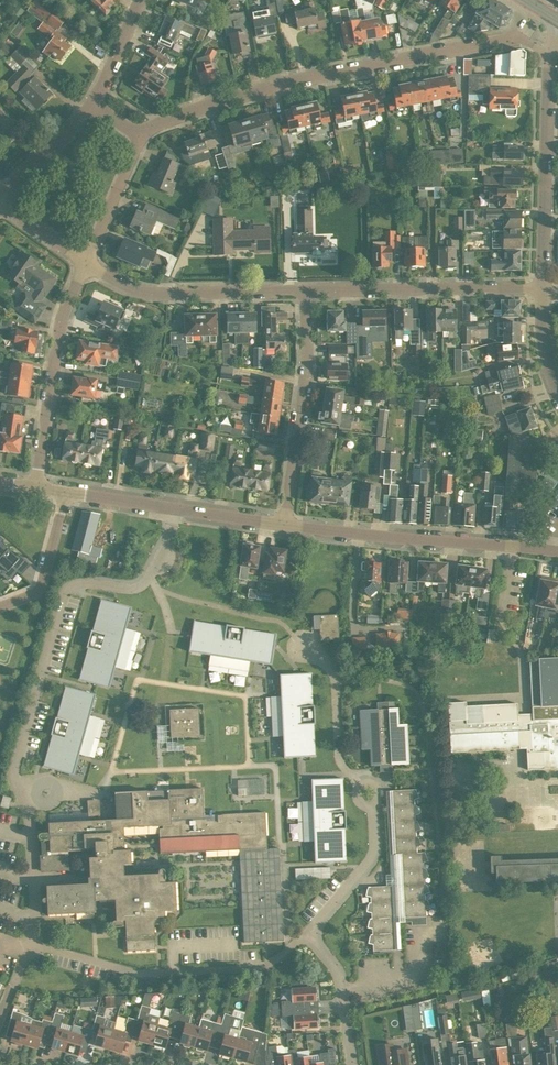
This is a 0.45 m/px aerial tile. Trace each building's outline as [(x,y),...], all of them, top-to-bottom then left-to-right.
[(43,52),(48,56),(50,53),(60,61),(70,47),(63,42),(65,39),(56,33),(66,20),(41,0),(35,0),(27,11),(42,23),(38,28),(41,31),(50,38),(48,40),(50,42),(43,52)] [(90,3),(104,16),(105,15),(107,15),(109,13),(109,10),(110,9),(108,7),(114,0),(87,0),(90,3)] [(258,37),(275,34),(272,17),(277,16),(274,0),(266,0),(267,7),(252,10),(258,37)] [(362,41),(361,40),(380,36),(380,35),(385,34),(383,25),(378,26),(377,20),(370,21),(370,19),(365,20),(364,14),(373,12),(372,8),(373,5),(361,0),(355,0),(357,10),(356,10),(358,22),(362,41)] [(382,10),(388,0),(377,0),(374,5),(382,10)] [(431,42),(437,41),(450,20),(458,7),(456,5),(460,0),(442,0),(440,3),(448,9),(430,39),(431,42)] [(457,32),(463,36),(487,31),(491,23),(499,28),(505,27),(511,16),(510,11),(493,0),(485,0),(476,14),(474,17),(468,27),(462,23),(457,32)] [(296,20),(297,27),(317,23),(319,29),(326,27),(323,13),(316,15),(313,1),(304,3),(306,10),(284,14),(286,22),(296,20)] [(362,41),(358,22),(350,23),(347,9),(340,10),(340,6),(331,8),(332,12),(331,12),(334,24),(341,22),(342,25),(346,45),(353,43),(354,46),(361,44),(360,42),(362,41)] [(249,55),(249,51),(245,32),(247,32),(243,13),(223,17),(227,36),(230,35),(233,54),(241,52),(242,56),(249,55)] [(397,14),(399,26),(406,30),(407,28),(415,33),(419,25),(408,19),(407,21),(397,14)] [(174,22),(166,18),(159,35),(162,36),(161,38),(167,41),(168,39),(174,42),(179,31),(187,35),(191,37),(195,29),(175,20),(174,22)] [(20,36),(25,25),(19,22),(14,33),(20,36)] [(203,29),(198,39),(202,41),(207,31),(203,29)] [(1,58),(4,55),(6,56),(12,50),(4,43),(0,48),(0,58),(1,58)] [(5,62),(14,71),(30,55),(21,46),(5,62)] [(142,90),(154,98),(157,94),(160,97),(163,96),(164,94),(164,90),(161,88),(167,79),(159,73),(161,71),(155,67),(158,63),(160,65),(165,57),(150,47),(145,54),(151,58),(132,86),(141,92),(142,90)] [(213,81),(213,79),(215,78),(209,62),(215,50),(210,47),(202,62),(196,64),(197,66),(195,66),(201,83),(208,81),(209,82),(213,81)] [(494,75),(524,75),(524,53),(521,51),(495,56),(494,75)] [(492,59),(479,59),(479,72),(492,72),(492,59)] [(462,60),(461,76),(468,76),(469,76),(469,74),(469,60),(462,60)] [(23,89),(20,92),(25,98),(27,96),(39,107),(52,94),(23,67),(6,84),(15,92),(20,87),(23,89)] [(468,76),(468,88),(485,88),(485,75),(469,74),(469,76),(468,76)] [(444,77),(435,79),(439,98),(448,97),(449,101),(455,100),(455,97),(459,96),(458,90),(454,91),(451,78),(444,79),(444,77)] [(435,79),(421,81),(427,112),(433,111),(432,105),(429,105),(428,101),(439,98),(435,79)] [(407,84),(410,104),(422,102),(423,106),(420,107),(422,113),(427,112),(421,81),(407,84)] [(402,106),(410,104),(407,84),(397,86),(398,88),(391,89),(394,102),(387,103),(388,110),(395,108),(396,112),(403,110),(402,106)] [(482,103),(482,105),(488,105),(488,109),(504,110),(504,115),(506,116),(513,117),(515,115),(515,107),(518,106),(518,102),(516,101),(516,89),(490,88),(489,88),(489,90),(482,90),(482,95),(482,103)] [(365,93),(356,94),(360,114),(369,112),(369,116),(377,115),(376,112),(383,111),(382,104),(375,106),(372,93),(366,94),(365,93)] [(360,114),(356,94),(340,97),(343,110),(333,111),(335,120),(344,118),(344,121),(352,120),(351,115),(360,114)] [(314,103),(298,107),(303,127),(312,125),(313,128),(320,127),(319,124),(328,121),(326,112),(317,114),(314,103)] [(280,126),(282,133),(287,132),(288,134),(295,133),(295,129),(303,127),(298,107),(288,109),(289,111),(285,112),(287,125),(280,126)] [(4,141),(17,129),(0,112),(0,137),(4,141)] [(266,115),(244,121),(251,145),(260,142),(259,139),(266,138),(267,142),(273,140),(266,115)] [(229,152),(223,154),(223,155),(225,160),(225,162),(229,169),(235,167),(231,152),(236,151),(235,147),(241,145),(241,148),(251,145),(244,121),(222,128),(229,152)] [(184,143),(189,156),(208,149),(207,149),(216,146),(211,132),(202,134),(196,136),(197,139),(184,143)] [(292,163),(290,152),(291,152),(287,135),(280,137),(287,165),(292,163)] [(492,160),(503,160),(522,160),(522,146),(492,146),(492,160)] [(462,149),(449,150),(450,164),(463,163),(462,149)] [(332,151),(335,168),(342,167),(339,150),(332,151)] [(440,150),(431,151),(432,165),(441,164),(440,150)] [(449,150),(440,150),(441,164),(450,164),(449,150)] [(432,165),(431,151),(423,152),(424,166),(432,165)] [(398,153),(389,153),(389,166),(398,165),(398,153)] [(223,155),(223,154),(215,156),(219,169),(227,167),(228,169),(229,169),(225,162),(225,160),(223,155)] [(148,184),(171,194),(175,184),(172,182),(175,174),(179,175),(182,166),(163,159),(157,174),(153,172),(148,184)] [(182,166),(179,175),(189,180),(192,174),(185,167),(182,166)] [(432,187),(432,166),(420,167),(420,171),(418,171),(418,198),(426,198),(426,190),(433,190),(432,187)] [(440,166),(432,166),(432,187),(440,187),(440,166)] [(356,167),(343,169),(345,181),(358,178),(356,167)] [(501,185),(521,185),(521,172),(511,172),(511,170),(490,170),(490,176),(483,176),(483,184),(498,184),(498,177),(501,177),(501,185)] [(441,198),(440,187),(432,187),(433,190),(434,190),(434,198),(441,198)] [(484,196),(488,196),(488,207),(495,207),(513,207),(513,199),(514,199),(515,198),(516,197),(516,190),(515,190),(515,189),(493,189),(493,188),(484,188),(484,196)] [(297,208),(296,194),(283,194),(284,209),(297,208)] [(215,195),(209,213),(217,215),(223,197),(215,195)] [(137,211),(130,227),(157,238),(163,224),(175,229),(179,219),(169,214),(146,205),(142,214),(137,211)] [(294,234),(294,237),(292,238),(293,252),(312,251),(312,254),(320,254),(319,251),(321,251),(321,237),(311,237),(311,218),(310,209),(297,210),(297,219),(297,234),(294,234)] [(463,210),(464,231),(472,231),(472,210),(463,210)] [(486,219),(492,219),(503,219),(503,228),(520,228),(520,210),(492,210),(486,211),(486,219)] [(462,238),(462,217),(454,217),(454,238),(462,238)] [(213,220),(215,255),(229,255),(228,250),(255,249),(255,252),(270,252),(269,226),(254,226),(254,231),(232,232),(231,219),(213,220)] [(372,242),(372,267),(387,266),(387,261),(390,261),(390,248),(393,248),(393,247),(399,247),(399,234),(395,235),(395,231),(383,231),(383,241),(372,242)] [(492,248),(502,248),(519,248),(519,231),(502,231),(502,241),(492,241),(492,248)] [(402,253),(404,253),(405,266),(423,266),(423,250),(428,250),(428,237),(402,237),(402,253)] [(128,262),(135,265),(136,263),(138,264),(142,256),(153,261),(156,254),(166,258),(168,264),(163,275),(169,277),(178,257),(158,249),(156,252),(125,239),(121,247),(120,247),(117,254),(118,255),(118,256),(129,260),(128,262)] [(453,250),(458,250),(458,241),(439,241),(439,249),(438,249),(439,266),(454,265),(453,250)] [(490,269),(503,269),(503,270),(519,270),(519,250),(503,250),(498,250),(497,259),(490,259),(490,269)] [(464,264),(474,264),(474,252),(464,252),(464,264)] [(24,290),(12,307),(35,322),(46,307),(40,302),(44,296),(45,296),(56,280),(34,265),(36,262),(23,253),(18,261),(19,262),(9,276),(20,283),(21,281),(36,290),(32,296),(24,290)] [(486,309),(501,309),(501,316),(518,317),(518,301),(486,301),(486,309)] [(84,321),(98,327),(96,330),(104,333),(108,326),(113,329),(118,318),(121,320),(124,313),(120,311),(121,308),(114,304),(112,307),(104,303),(97,317),(87,313),(84,321)] [(441,331),(441,309),(426,309),(427,341),(435,341),(435,331),(441,331)] [(455,309),(441,309),(441,331),(448,331),(449,339),(455,339),(455,309)] [(356,322),(356,344),(356,358),(366,358),(366,342),(387,342),(387,325),(384,325),(384,310),(362,311),(363,325),(362,325),(362,331),(356,332),(356,322)] [(411,329),(411,356),(420,355),(420,319),(410,320),(410,310),(395,310),(395,330),(395,339),(402,340),(403,329),(411,329)] [(287,312),(275,313),(275,315),(275,313),(265,314),(266,349),(277,348),(277,350),(282,350),(282,348),(285,348),(284,336),(276,336),(275,321),(288,321),(287,312)] [(346,344),(356,344),(356,322),(342,323),(342,312),(328,312),(328,331),(346,331),(346,344)] [(201,315),(199,315),(200,335),(209,335),(209,343),(215,343),(214,315),(208,315),(206,313),(202,314),(201,315)] [(200,335),(199,315),(197,314),(193,314),(192,315),(185,316),(186,343),(192,343),(192,335),(200,335)] [(235,344),(241,344),(240,314),(227,314),(227,332),(235,332),(235,344)] [(240,314),(241,344),(242,344),(243,348),(248,348),(248,332),(255,332),(254,314),(240,314)] [(475,321),(462,323),(462,324),(461,324),(461,349),(470,349),(471,330),(487,329),(487,320),(475,323),(475,321)] [(503,343),(519,343),(519,324),(498,323),(498,336),(503,336),(503,343)] [(25,330),(24,331),(12,329),(10,338),(16,339),(14,351),(33,353),(34,347),(36,347),(37,341),(35,341),(36,333),(33,332),(33,331),(25,330)] [(93,367),(95,365),(107,367),(108,360),(116,361),(118,349),(80,342),(80,347),(78,348),(77,353),(78,355),(78,358),(87,360),(86,364),(89,364),(89,366),(93,367)] [(487,356),(497,354),(497,360),(516,357),(515,344),(504,345),(504,344),(496,345),(495,343),(486,345),(487,356)] [(355,346),(328,346),(328,354),(355,355),(355,346)] [(253,368),(262,368),(262,348),(253,348),(253,368)] [(467,351),(461,352),(461,365),(461,372),(477,368),(475,359),(469,361),(467,353),(467,351)] [(327,363),(327,378),(348,379),(348,371),(345,371),(345,364),(327,363)] [(29,382),(30,376),(32,376),(33,368),(31,368),(31,367),(13,364),(11,374),(0,372),(0,377),(29,382)] [(480,386),(520,376),(517,364),(484,372),(486,378),(479,380),(480,386)] [(223,365),(221,378),(233,380),(235,367),(223,365)] [(118,371),(117,379),(140,383),(141,375),(118,371)] [(520,376),(480,386),(482,394),(501,389),(502,394),(524,388),(520,376)] [(0,377),(0,384),(9,386),(8,394),(27,397),(27,396),(29,397),(30,389),(28,389),(29,382),(0,377)] [(240,385),(248,387),(250,379),(242,377),(240,385)] [(89,399),(91,396),(93,397),(95,389),(104,391),(106,382),(96,381),(96,380),(88,378),(88,380),(74,378),(73,386),(72,386),(71,387),(70,391),(71,392),(72,392),(72,393),(84,395),(85,399),(89,399)] [(140,383),(117,379),(116,387),(139,391),(140,383)] [(260,380),(259,388),(264,389),(263,398),(280,400),(283,384),(266,381),(260,380)] [(324,399),(324,400),(363,405),(363,399),(342,396),(343,391),(326,389),(326,394),(324,395),(324,399)] [(246,402),(247,395),(239,394),(238,402),(246,404),(246,402)] [(484,398),(485,405),(500,403),(498,394),(484,398)] [(257,404),(257,405),(262,406),(261,415),(278,417),(280,400),(263,398),(258,397),(257,404)] [(416,399),(415,414),(427,415),(428,400),(416,399)] [(363,405),(324,400),(325,400),(325,401),(323,402),(322,406),(324,407),(323,411),(354,415),(356,404),(363,405)] [(0,410),(0,414),(4,415),(2,430),(1,430),(0,435),(0,450),(8,452),(8,450),(16,451),(20,445),(22,433),(20,433),(25,407),(1,403),(0,410)] [(510,433),(515,433),(536,427),(530,408),(504,416),(510,433)] [(379,410),(377,420),(387,422),(388,411),(379,410)] [(323,411),(323,412),(322,412),(321,417),(322,418),(322,422),(338,425),(338,427),(350,429),(351,423),(353,423),(354,415),(323,411)] [(113,429),(121,430),(124,416),(116,415),(113,429)] [(278,417),(261,415),(259,424),(254,424),(253,431),(275,434),(278,417)] [(235,420),(234,428),(242,429),(243,421),(235,420)] [(387,422),(377,420),(376,436),(385,437),(387,422)] [(77,462),(81,463),(83,445),(73,444),(75,427),(68,425),(66,433),(62,460),(71,462),(72,463),(76,464),(77,462)] [(124,426),(121,439),(129,441),(132,428),(124,426)] [(100,466),(102,448),(109,449),(111,439),(108,438),(109,430),(96,428),(94,447),(83,445),(81,463),(84,463),(85,465),(89,466),(90,464),(100,466)] [(242,429),(234,428),(231,428),(230,434),(241,436),(242,429)] [(324,441),(335,442),(336,431),(323,429),(322,436),(325,437),(324,441)] [(467,430),(466,441),(482,443),(483,431),(467,430)] [(199,450),(213,452),(215,435),(201,433),(199,450)] [(152,471),(155,471),(156,463),(153,463),(155,453),(148,452),(149,444),(146,444),(148,436),(139,435),(138,445),(135,463),(142,464),(141,472),(151,473),(152,471)] [(505,496),(506,496),(516,497),(533,498),(539,439),(511,436),(508,467),(505,496)] [(255,450),(262,451),(263,444),(256,443),(255,450)] [(385,443),(385,452),(385,460),(384,470),(394,470),(395,453),(394,453),(395,443),(385,443)] [(227,444),(224,458),(231,459),(234,446),(227,444)] [(377,452),(376,460),(385,460),(385,452),(384,452),(377,452)] [(155,471),(175,474),(176,467),(174,466),(175,457),(155,453),(153,463),(156,463),(155,471)] [(234,454),(232,469),(230,485),(238,487),(240,489),(244,489),(246,488),(248,488),(251,472),(240,470),(240,466),(242,466),(243,458),(242,458),(242,455),(234,454)] [(176,467),(175,474),(178,475),(177,477),(187,479),(188,473),(194,474),(196,460),(175,457),(174,466),(176,467)] [(385,460),(376,460),(375,477),(383,477),(384,470),(385,460)] [(248,488),(252,489),(252,491),(256,491),(258,490),(267,491),(271,463),(264,462),(262,473),(251,472),(248,488)] [(412,482),(425,483),(427,463),(420,462),(420,465),(413,464),(412,482)] [(325,505),(326,504),(328,504),(331,481),(321,479),(322,473),(312,472),(309,502),(319,503),(320,505),(325,505)] [(490,473),(480,472),(479,491),(488,491),(490,473)] [(441,493),(451,494),(451,492),(455,492),(457,476),(442,475),(441,493)] [(328,504),(330,504),(331,506),(335,507),(337,505),(348,507),(351,483),(351,476),(344,476),(342,478),(341,482),(331,481),(328,504)] [(388,522),(401,523),(402,500),(397,500),(397,485),(390,484),(389,500),(388,522)] [(375,502),(378,502),(380,487),(361,485),(359,508),(360,508),(362,511),(366,511),(368,509),(374,509),(375,502)] [(403,523),(415,524),(416,501),(418,486),(410,485),(409,496),(411,497),(411,500),(404,500),(403,523)] [(420,485),(417,524),(428,525),(430,499),(427,499),(427,485),(420,485)] [(490,528),(491,526),(496,527),(497,515),(501,515),(503,487),(494,487),(493,503),(485,502),(484,508),(483,526),(485,528),(490,528)] [(474,493),(464,493),(463,504),(455,503),(453,525),(473,527),(475,505),(474,505),(474,493)] [(433,496),(432,507),(431,524),(448,525),(449,509),(449,508),(449,499),(443,499),(443,496),(433,496)] [(516,497),(506,496),(503,529),(522,531),(523,512),(513,512),(513,505),(516,497)] [(71,550),(78,552),(76,561),(95,566),(97,557),(99,558),(102,548),(92,546),(100,515),(82,511),(71,550)] [(4,570),(0,574),(8,581),(17,571),(12,567),(19,560),(18,559),(1,543),(0,543),(0,567),(4,570)] [(259,545),(244,543),(241,566),(239,579),(247,580),(249,567),(255,568),(259,545)] [(271,550),(270,555),(266,555),(263,578),(273,579),(274,570),(282,571),(282,570),(289,571),(291,562),(283,561),(285,552),(283,551),(281,548),(276,548),(273,550),(271,550)] [(361,571),(364,571),(364,582),(365,582),(365,584),(367,587),(364,590),(370,597),(377,591),(380,594),(382,563),(374,563),(375,561),(372,558),(368,558),(366,560),(365,562),(362,562),(361,571)] [(389,583),(388,593),(397,594),(397,583),(406,584),(407,563),(390,562),(388,583),(389,583)] [(425,582),(432,582),(433,564),(419,563),(418,581),(418,591),(424,591),(425,582)] [(433,564),(432,582),(438,582),(437,593),(444,593),(446,565),(433,564)] [(470,587),(472,568),(458,567),(456,585),(455,595),(462,596),(462,593),(469,594),(470,587)] [(472,568),(470,587),(476,587),(475,598),(477,598),(476,609),(486,611),(489,594),(483,593),(484,588),(486,570),(472,568)] [(546,602),(550,583),(550,579),(541,578),(536,606),(538,606),(536,619),(541,620),(542,618),(543,618),(545,609),(544,607),(545,602),(546,602)] [(550,583),(546,602),(545,602),(544,607),(545,609),(543,618),(548,619),(550,608),(556,609),(557,596),(557,584),(550,583)] [(257,590),(249,589),(248,598),(255,599),(257,590)] [(79,680),(97,685),(109,688),(114,672),(115,667),(125,670),(135,633),(125,630),(127,625),(132,607),(116,603),(100,599),(78,680),(79,680)] [(448,615),(449,613),(449,600),(442,599),(440,614),(448,615)] [(369,614),(369,622),(380,622),(380,614),(369,614)] [(488,624),(489,616),(472,614),(471,622),(488,624)] [(319,616),(320,641),(339,640),(338,615),(319,616)] [(194,620),(192,632),(191,637),(189,652),(205,655),(210,655),(208,666),(209,666),(248,672),(250,662),(254,663),(271,665),(274,649),(275,644),(276,633),(243,628),(243,627),(226,624),(226,625),(194,620)] [(397,629),(375,630),(375,641),(397,640),(397,629)] [(540,638),(525,636),(523,650),(538,652),(540,638)] [(557,638),(556,637),(549,636),(546,649),(554,650),(555,647),(557,638)] [(533,725),(557,724),(557,658),(530,659),(533,713),(533,725)] [(270,697),(273,737),(283,737),(283,741),(284,758),(298,758),(305,757),(316,757),(312,673),(304,673),(299,673),(279,675),(280,692),(281,696),(270,697)] [(78,759),(79,754),(88,757),(100,718),(90,716),(91,711),(96,695),(94,694),(75,689),(65,685),(42,766),(51,769),(57,771),(73,775),(78,759)] [(379,702),(380,708),(391,706),(390,700),(379,702)] [(533,725),(533,713),(518,714),(518,703),(466,705),(466,701),(448,702),(451,752),(526,748),(527,770),(557,768),(557,724),(533,725)] [(199,708),(169,709),(171,738),(200,736),(199,708)] [(371,765),(391,764),(409,764),(407,724),(398,724),(398,708),(383,709),(378,709),(360,710),(362,750),(370,749),(371,765)] [(314,842),(314,846),(315,863),(336,862),(347,862),(345,829),(346,829),(345,807),(344,807),(343,778),(311,779),(312,797),(312,802),(302,802),(303,842),(314,842)] [(49,840),(41,841),(42,867),(69,866),(69,851),(95,850),(95,858),(89,858),(90,878),(88,879),(88,884),(47,886),(47,915),(95,913),(95,901),(115,901),(116,928),(125,928),(127,952),(155,950),(154,924),(160,923),(160,917),(166,918),(166,912),(177,911),(176,883),(166,883),(165,874),(125,876),(123,866),(132,864),(129,850),(125,851),(124,828),(158,827),(160,854),(266,848),(265,813),(203,816),(204,788),(115,792),(116,820),(100,820),(100,812),(88,812),(88,821),(49,823),(49,840)] [(415,789),(392,790),(393,806),(416,805),(414,805),(414,799),(418,798),(415,789)] [(390,875),(386,875),(386,886),(391,886),(392,902),(393,918),(394,933),(395,950),(401,950),(401,949),(399,923),(404,922),(405,922),(404,901),(403,885),(402,869),(401,853),(395,854),(395,838),(394,822),(393,806),(392,790),(386,791),(386,804),(390,875)] [(419,814),(416,805),(393,806),(394,822),(415,821),(415,815),(419,814)] [(417,821),(415,821),(394,822),(395,838),(418,837),(416,837),(416,831),(420,830),(417,821)] [(421,846),(418,837),(395,838),(395,854),(401,853),(424,853),(424,852),(417,853),(416,847),(421,846)] [(244,850),(239,850),(241,897),(243,926),(243,937),(244,943),(273,941),(284,941),(279,848),(277,848),(267,849),(249,849),(245,850),(244,850)] [(427,861),(424,853),(401,853),(402,869),(425,868),(423,868),(423,862),(427,861)] [(501,861),(501,856),(490,857),(490,873),(496,873),(497,883),(557,882),(557,859),(501,861)] [(425,868),(402,869),(403,885),(426,884),(424,884),(424,878),(429,877),(425,868)] [(426,884),(403,885),(404,901),(425,900),(425,894),(429,893),(426,884)] [(370,903),(369,903),(392,902),(391,886),(386,886),(368,887),(365,896),(370,897),(370,903)] [(427,900),(425,900),(404,901),(405,918),(426,917),(426,910),(430,909),(427,900)] [(371,913),(371,919),(393,918),(392,902),(369,903),(368,903),(366,912),(371,913)] [(372,928),(372,934),(394,933),(393,918),(371,919),(369,919),(367,928),(372,928)] [(373,951),(395,950),(394,933),(372,934),(372,935),(370,935),(368,944),(372,944),(373,951)] [(548,963),(550,973),(557,972),(557,958),(555,958),(556,962),(548,963)] [(281,1002),(282,1010),(309,1008),(308,1001),(316,1000),(316,998),(318,997),(317,991),(316,991),(315,988),(291,989),(292,1001),(281,1002)] [(479,989),(473,990),(475,999),(481,998),(479,989)] [(485,1004),(492,1002),(490,989),(483,990),(485,1004)] [(447,994),(448,1004),(460,1003),(459,993),(447,994)] [(115,996),(105,997),(105,1008),(115,1008),(115,996)] [(138,1041),(151,1045),(159,1017),(149,1014),(151,1008),(141,1005),(136,1024),(142,1026),(138,1041)] [(411,1005),(402,1006),(404,1018),(413,1016),(411,1005)] [(309,1008),(282,1010),(282,1018),(287,1018),(287,1029),(318,1027),(318,1025),(319,1025),(319,1018),(317,1018),(317,1015),(309,1015),(309,1008)] [(21,1044),(24,1045),(32,1020),(31,1020),(32,1018),(22,1014),(13,1011),(9,1024),(15,1026),(11,1041),(14,1042),(14,1044),(21,1046),(21,1044)] [(486,1037),(483,1011),(474,1012),(478,1038),(486,1037)] [(51,1048),(65,1052),(72,1025),(72,1026),(62,1023),(63,1021),(64,1016),(55,1013),(52,1022),(49,1031),(49,1032),(55,1033),(51,1048)] [(190,1047),(193,1047),(201,1019),(198,1027),(189,1025),(191,1016),(181,1013),(180,1017),(175,1035),(181,1037),(180,1044),(183,1045),(183,1046),(190,1048),(190,1047)] [(169,1034),(175,1035),(180,1017),(171,1014),(169,1021),(159,1018),(160,1017),(159,1017),(151,1045),(165,1049),(169,1034)] [(232,1059),(240,1030),(229,1027),(232,1016),(224,1014),(221,1025),(217,1038),(223,1040),(219,1055),(232,1059)] [(96,1015),(92,1029),(89,1043),(93,1029),(99,1030),(94,1045),(108,1049),(116,1022),(115,1022),(113,1029),(103,1026),(106,1018),(96,1015)] [(446,1015),(438,1016),(440,1034),(449,1033),(446,1015)] [(48,1035),(49,1032),(49,1031),(52,1022),(43,1019),(42,1022),(32,1020),(24,1045),(38,1049),(42,1034),(48,1035)] [(211,1036),(217,1038),(221,1025),(201,1019),(193,1047),(196,1048),(196,1050),(203,1052),(203,1050),(207,1051),(211,1036)] [(126,1025),(116,1022),(108,1049),(121,1053),(126,1038),(132,1040),(136,1026),(126,1024),(126,1025)] [(510,1047),(512,1057),(512,1064),(515,1064),(529,1064),(528,1056),(526,1036),(516,1037),(514,1023),(505,1025),(509,1047),(510,1047)] [(72,1025),(65,1052),(78,1056),(82,1041),(89,1043),(92,1029),(83,1027),(82,1028),(72,1025)] [(552,1044),(554,1044),(551,1027),(543,1028),(545,1050),(536,1051),(536,1055),(537,1064),(554,1064),(552,1044)] [(260,1036),(240,1030),(232,1059),(235,1060),(235,1061),(242,1063),(242,1061),(246,1062),(250,1047),(265,1052),(265,1049),(267,1034),(261,1032),(260,1036)] [(422,1041),(424,1061),(426,1061),(426,1064),(441,1064),(437,1038),(422,1041)] [(489,1050),(491,1064),(505,1064),(505,1063),(508,1063),(506,1048),(505,1038),(495,1039),(496,1049),(489,1050)] [(479,1060),(479,1055),(480,1054),(479,1048),(478,1048),(477,1041),(464,1043),(467,1062),(468,1064),(484,1064),(484,1060),(479,1060)] [(447,1043),(448,1047),(449,1058),(450,1064),(465,1064),(464,1056),(465,1056),(464,1049),(462,1047),(457,1048),(456,1042),(450,1043),(447,1043)] [(388,1061),(389,1064),(408,1064),(406,1049),(393,1051),(392,1044),(377,1047),(379,1062),(388,1061)] [(288,1050),(288,1053),(277,1054),(276,1045),(267,1046),(268,1049),(265,1049),(265,1052),(266,1052),(264,1056),(266,1064),(290,1064),(288,1050)] [(309,1056),(310,1064),(330,1064),(329,1063),(337,1062),(336,1048),(328,1050),(328,1053),(320,1054),(321,1062),(310,1063),(309,1056)] [(309,1056),(297,1058),(296,1049),(288,1050),(290,1064),(310,1064),(309,1056)]
